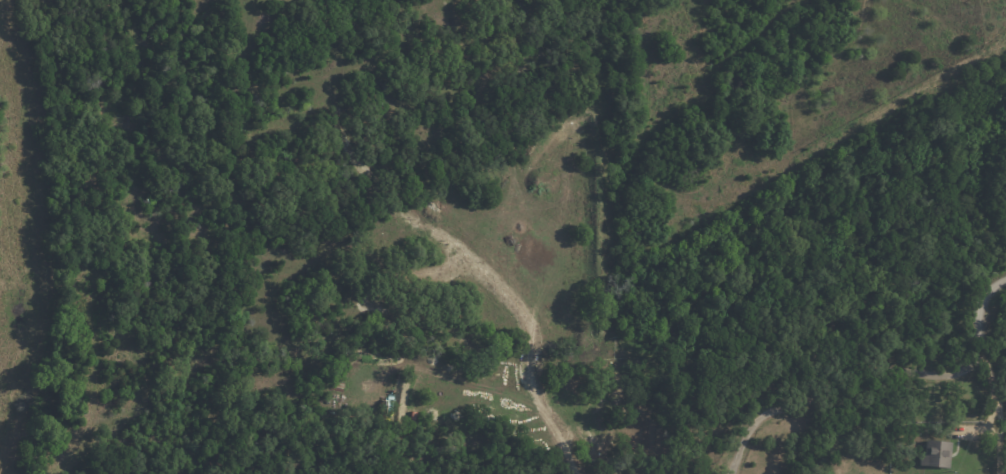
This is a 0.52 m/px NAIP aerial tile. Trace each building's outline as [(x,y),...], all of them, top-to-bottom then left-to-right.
[(950,452),(948,469),(919,466),(920,455),(923,456),(925,440),(951,443),(950,452)]
